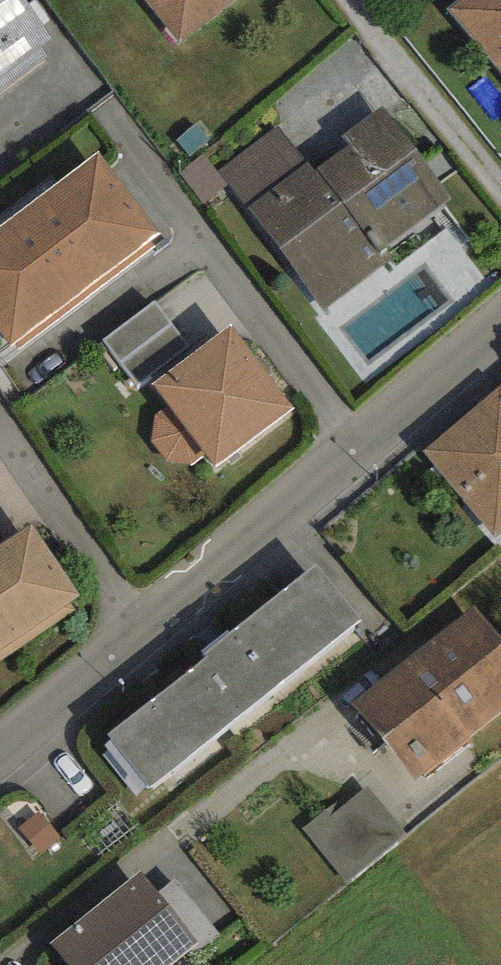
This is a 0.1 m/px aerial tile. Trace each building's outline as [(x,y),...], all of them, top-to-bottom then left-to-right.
[(48,56),(42,48),(55,38),(26,0),(0,0),(0,92),(48,56)] [(180,41),(233,0),(147,0),(180,41)] [(452,10),(500,69),(500,0),(465,0),(452,10)] [(307,161),(246,208),(322,310),(394,258),(386,246),(450,199),(383,107),(344,135),(351,144),(315,169),(307,161)] [(229,185),(246,208),(307,161),(279,126),(219,173),(229,185)] [(0,226),(0,332),(11,346),(15,343),(19,348),(155,245),(151,239),(161,231),(100,151),(0,226)] [(204,154),(180,174),(204,204),(229,185),(219,173),(204,154)] [(105,339),(138,383),(187,346),(153,302),(105,339)] [(234,323),(153,382),(169,404),(154,415),(150,439),(166,459),(192,463),(205,453),(215,466),(296,407),(234,323)] [(422,451),(495,536),(500,531),(500,384),(422,451)] [(31,524),(3,543),(0,545),(0,661),(76,610),(70,601),(80,595),(31,524)] [(109,735),(150,786),(360,619),(315,563),(205,650),(209,655),(109,735)] [(354,703),(415,778),(500,709),(500,636),(476,605),(354,703)] [(360,783),(302,828),(346,883),(404,838),(360,783)] [(51,943),(69,964),(169,964),(190,948),(198,941),(156,892),(140,872),(51,943)] [(173,878),(156,892),(198,941),(190,948),(197,957),(222,935),(173,878)]
